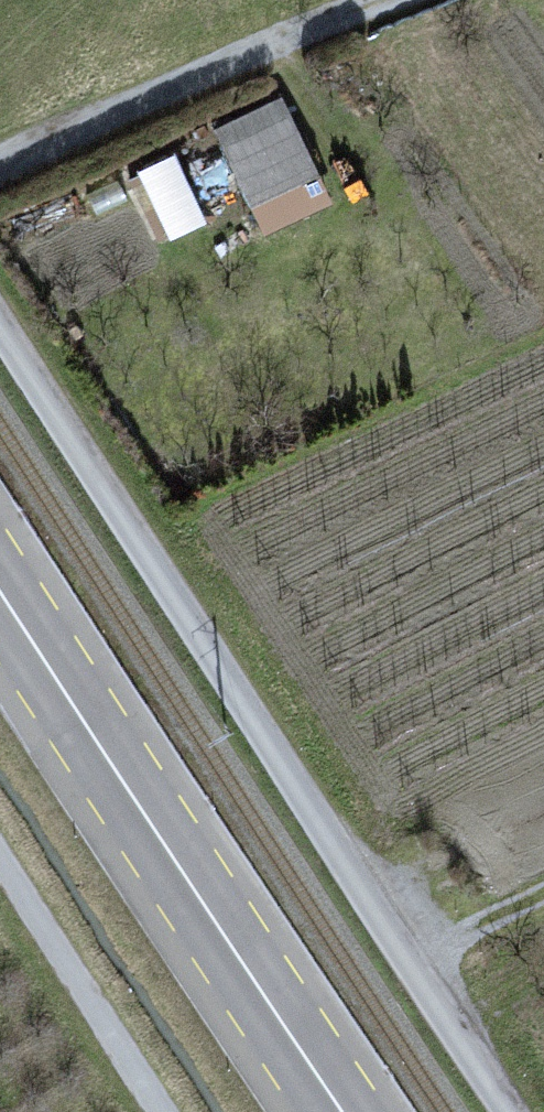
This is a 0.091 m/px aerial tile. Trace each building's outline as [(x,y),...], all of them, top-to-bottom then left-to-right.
[(282,102),(219,131),(266,234),(329,205),(282,102)] [(179,149),(141,166),(170,235),(209,218),(179,149)]
